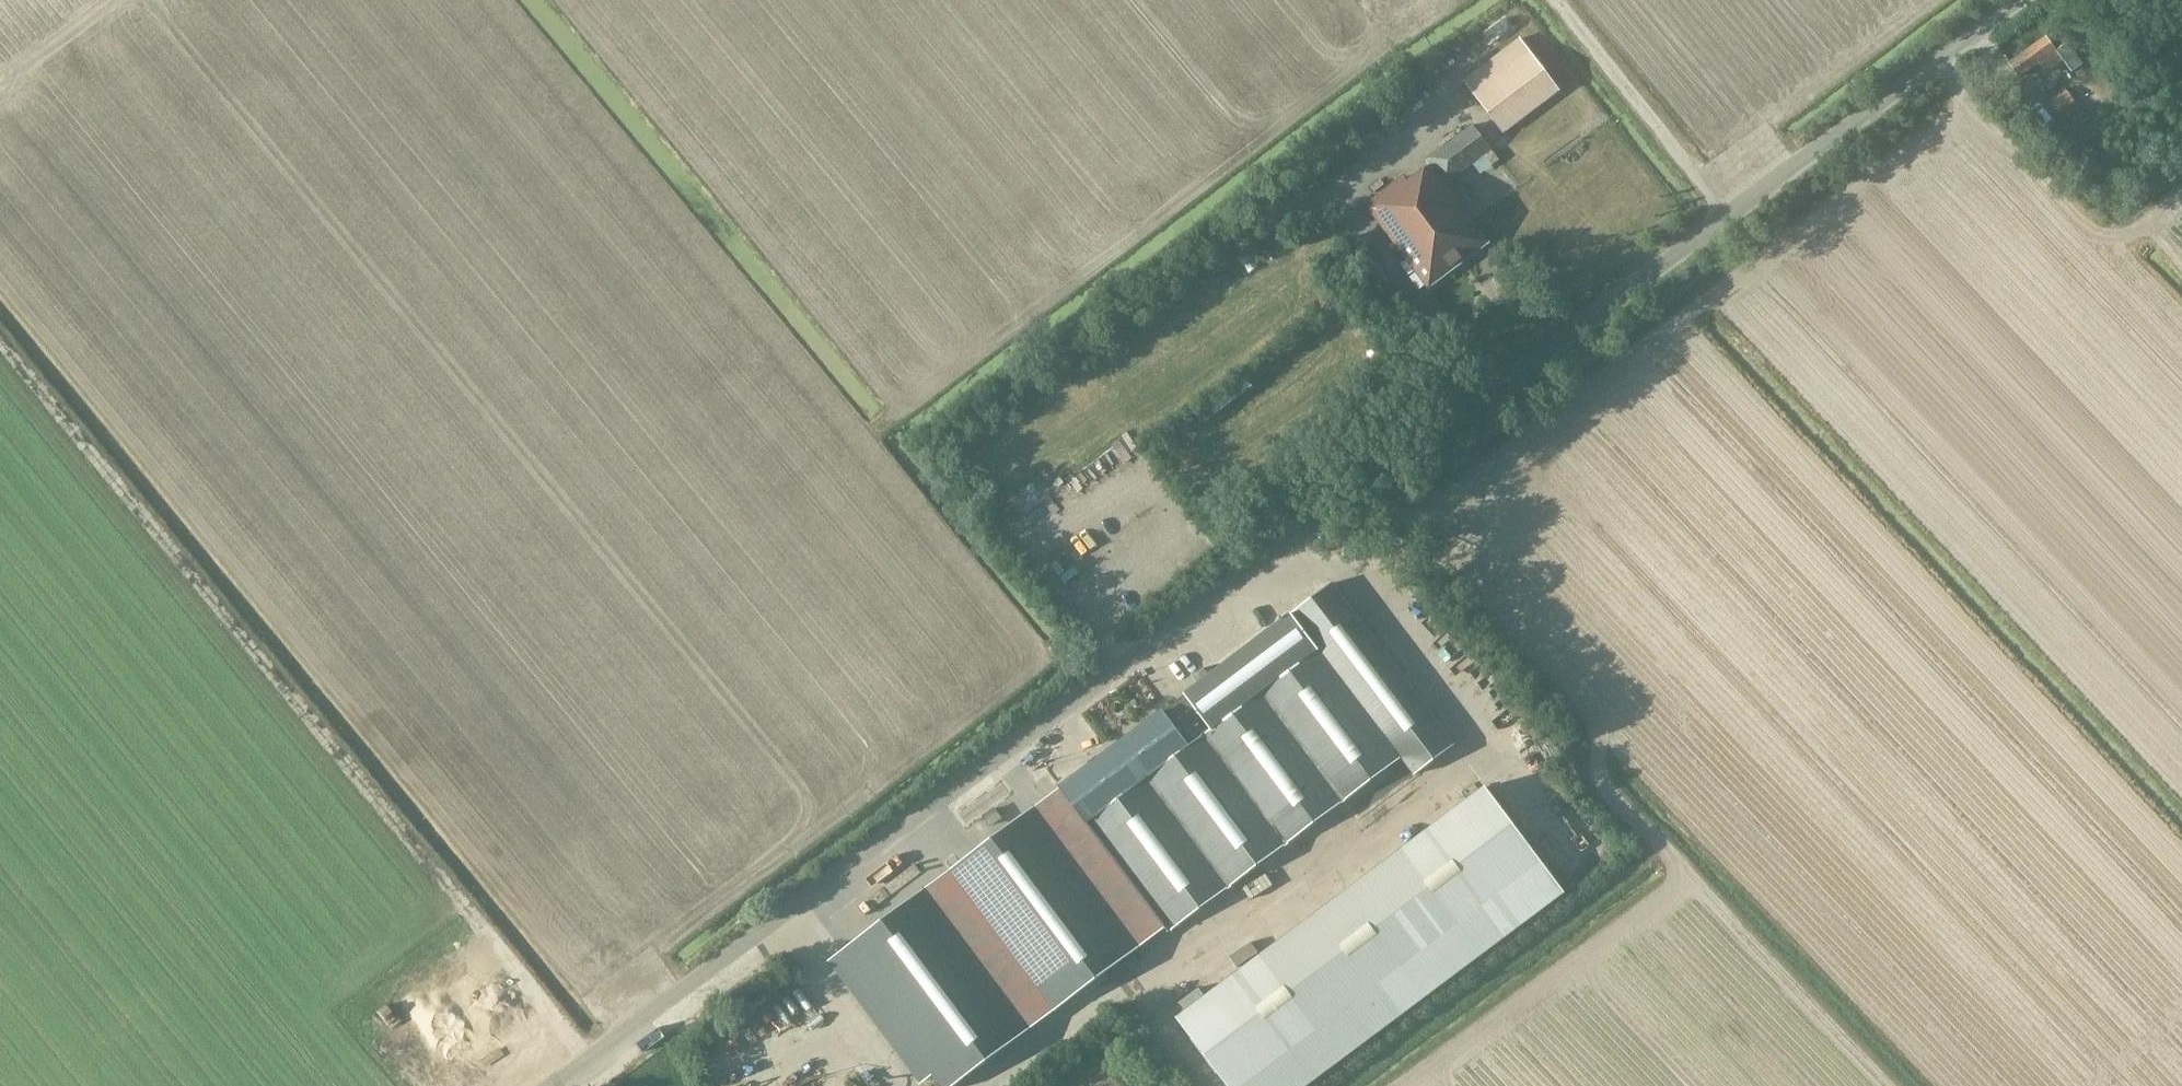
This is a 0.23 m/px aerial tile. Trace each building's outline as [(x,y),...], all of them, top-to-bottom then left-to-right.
[(2062,61),(2044,35),(2006,62),(2018,78),(2038,64),(2045,73),(2062,61)] [(1519,37),(1462,79),(1501,131),(1558,89),(1519,37)] [(2045,101),(2054,114),(2055,115),(2074,102),(2064,88),(2045,101)] [(1402,176),(1365,204),(1426,286),(1487,240),(1444,185),(1489,148),(1471,124),(1425,159),(1429,165),(1424,168),(1406,181),(1402,176)] [(839,952),(940,1085),(952,1085),(1050,1014),(1399,757),(1413,775),(1453,744),(1331,582),(944,874),(839,952)] [(1176,1016),(1228,1085),(1306,1085),(1563,892),(1486,788),(1176,1016)] [(779,1072),(800,1059),(795,1050),(774,1063),(779,1072)]
